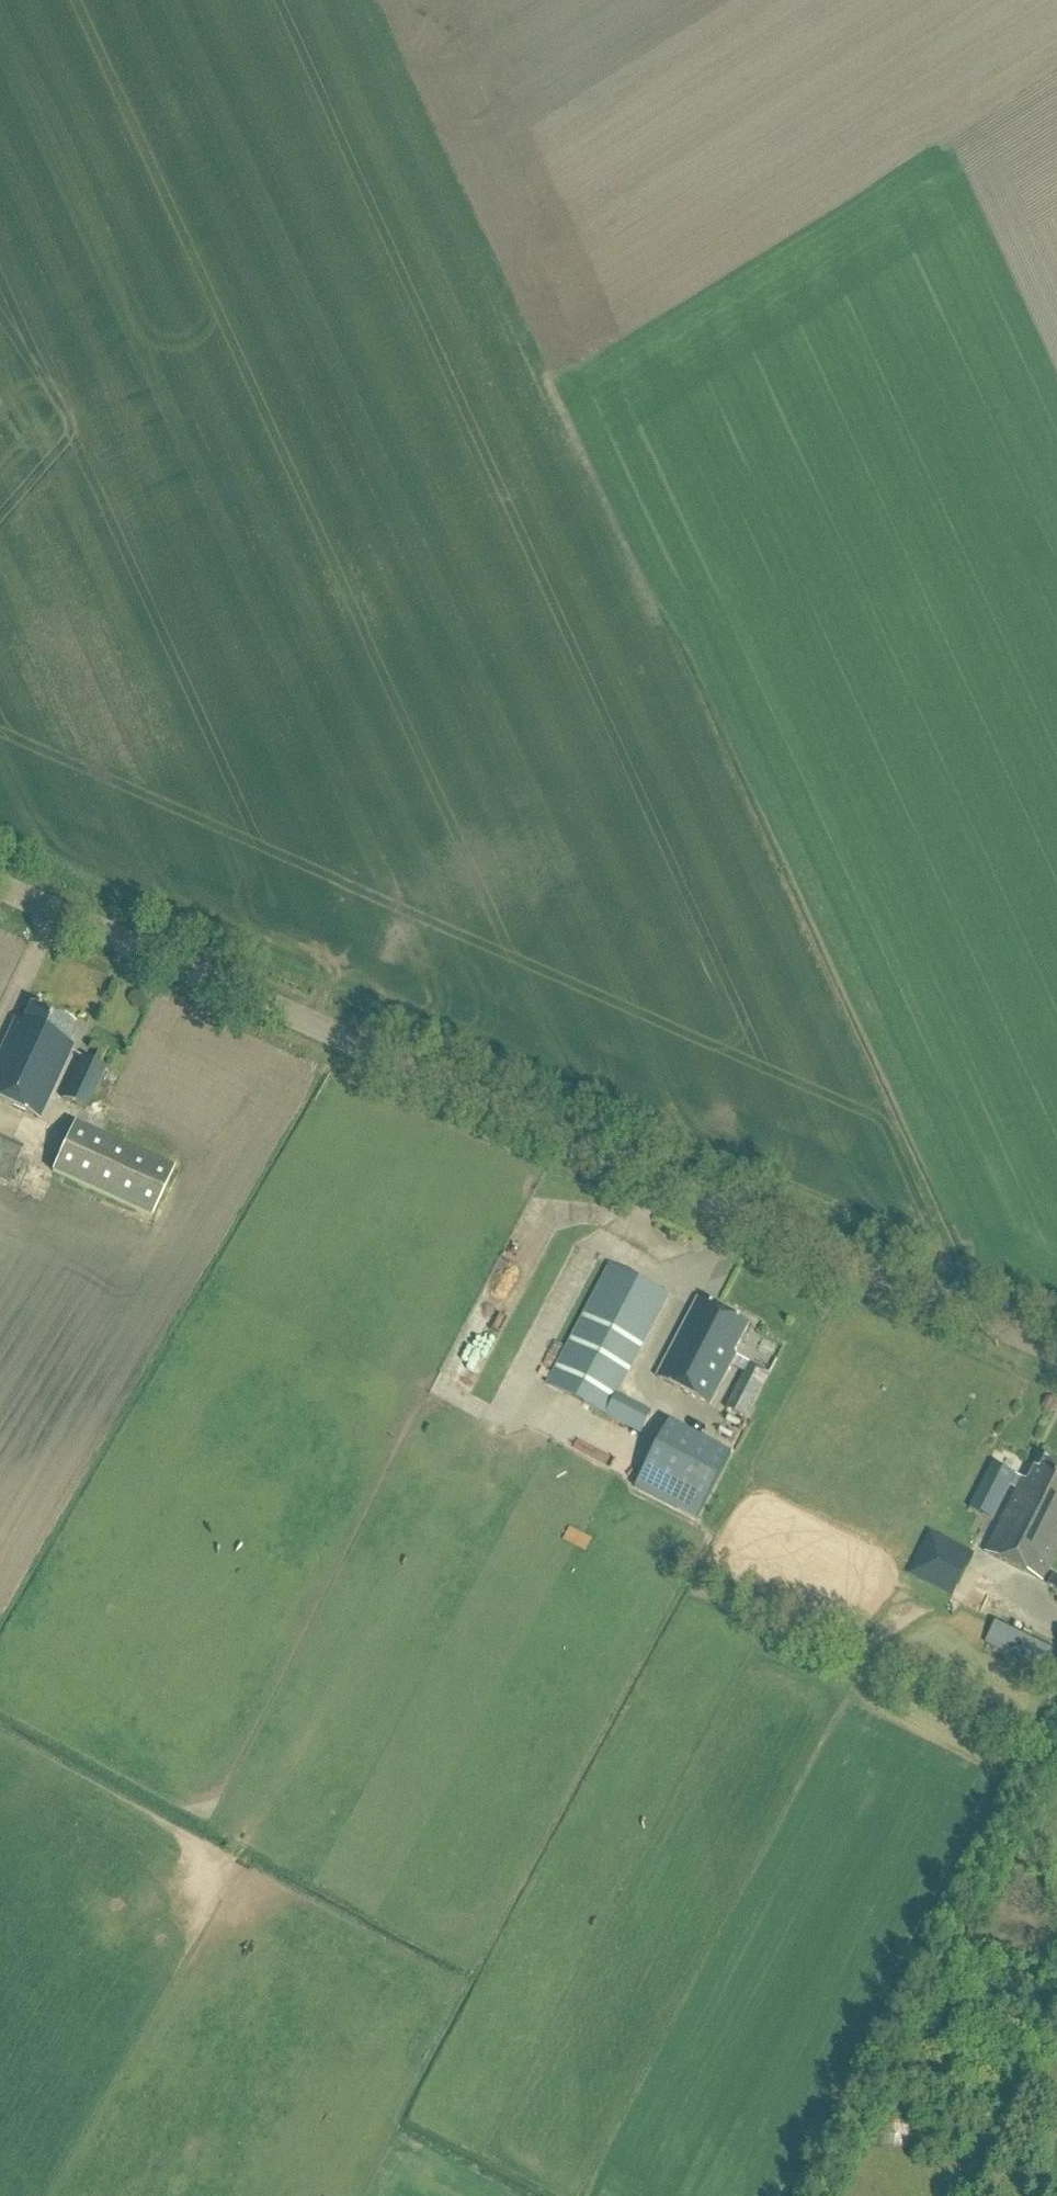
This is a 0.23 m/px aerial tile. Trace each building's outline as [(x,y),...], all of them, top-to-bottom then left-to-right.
[(40,1121),(73,1048),(66,1045),(74,1028),(30,1008),(22,1025),(17,1022),(0,1058),(0,1103),(40,1121)] [(60,1099),(85,1111),(105,1067),(81,1055),(60,1099)] [(51,1172),(150,1219),(174,1168),(74,1122),(51,1172)] [(12,1175),(0,1169),(0,1196),(12,1175)] [(545,1386),(640,1433),(652,1411),(618,1392),(669,1294),(609,1263),(545,1386)] [(726,1408),(745,1419),(768,1377),(732,1356),(733,1355),(732,1354),(746,1328),(697,1302),(655,1380),(705,1407),(728,1364),(743,1373),(726,1408)] [(483,1314),(461,1359),(474,1365),(495,1320),(483,1314)] [(464,1403),(476,1373),(455,1365),(443,1395),(464,1403)] [(669,1424),(644,1473),(706,1505),(731,1457),(669,1424)] [(1042,1582),(1056,1552),(1056,1468),(1043,1461),(1038,1470),(1033,1468),(1027,1480),(990,1460),(967,1506),(990,1518),(1007,1484),(1017,1489),(984,1553),(1042,1582)] [(907,1572),(951,1597),(972,1552),(928,1529),(907,1572)] [(1056,1590),(1056,1574),(1054,1572),(1047,1585),(1056,1590)] [(982,1642),(1042,1670),(1053,1646),(992,1618),(982,1642)]
